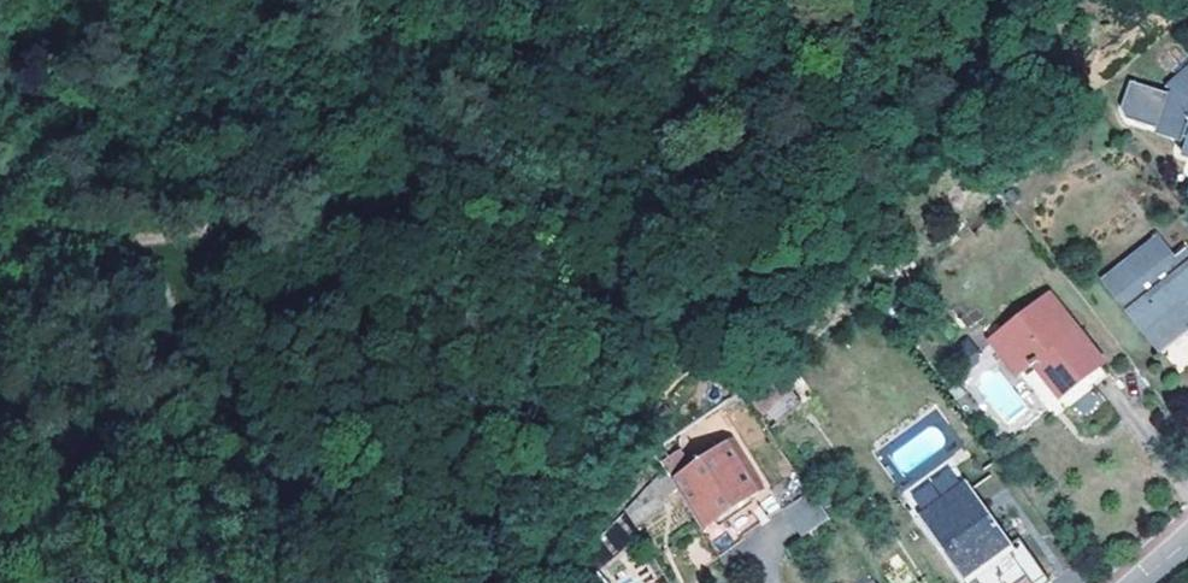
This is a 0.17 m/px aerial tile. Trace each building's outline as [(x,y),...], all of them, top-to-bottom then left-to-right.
[(1187,159),(1187,66),(1169,82),(1165,97),(1154,134),(1185,145),(1181,157),(1187,159)] [(1154,134),(1165,97),(1132,87),(1120,121),(1154,134)] [(1104,280),(1160,350),(1187,328),(1187,252),(1174,262),(1155,238),(1104,280)] [(1050,299),(994,342),(1019,373),(1034,362),(1060,395),(1102,362),(1050,299)] [(790,390),(799,384),(785,365),(777,372),(790,390)] [(1047,406),(1056,399),(1031,368),(1022,376),(1047,406)] [(777,372),(747,396),(761,415),(790,390),(777,372)] [(702,529),(762,489),(733,442),(671,480),(680,495),(702,529)] [(659,508),(680,495),(671,480),(665,471),(645,486),(659,508)] [(1012,546),(967,484),(919,517),(965,582),(975,582),(976,582),(1051,582),(1020,541),(1012,546)] [(831,519),(811,489),(784,508),(804,537),(831,519)] [(569,577),(572,582),(602,582),(604,581),(598,571),(636,540),(621,517),(585,555),(587,561),(569,577)]
